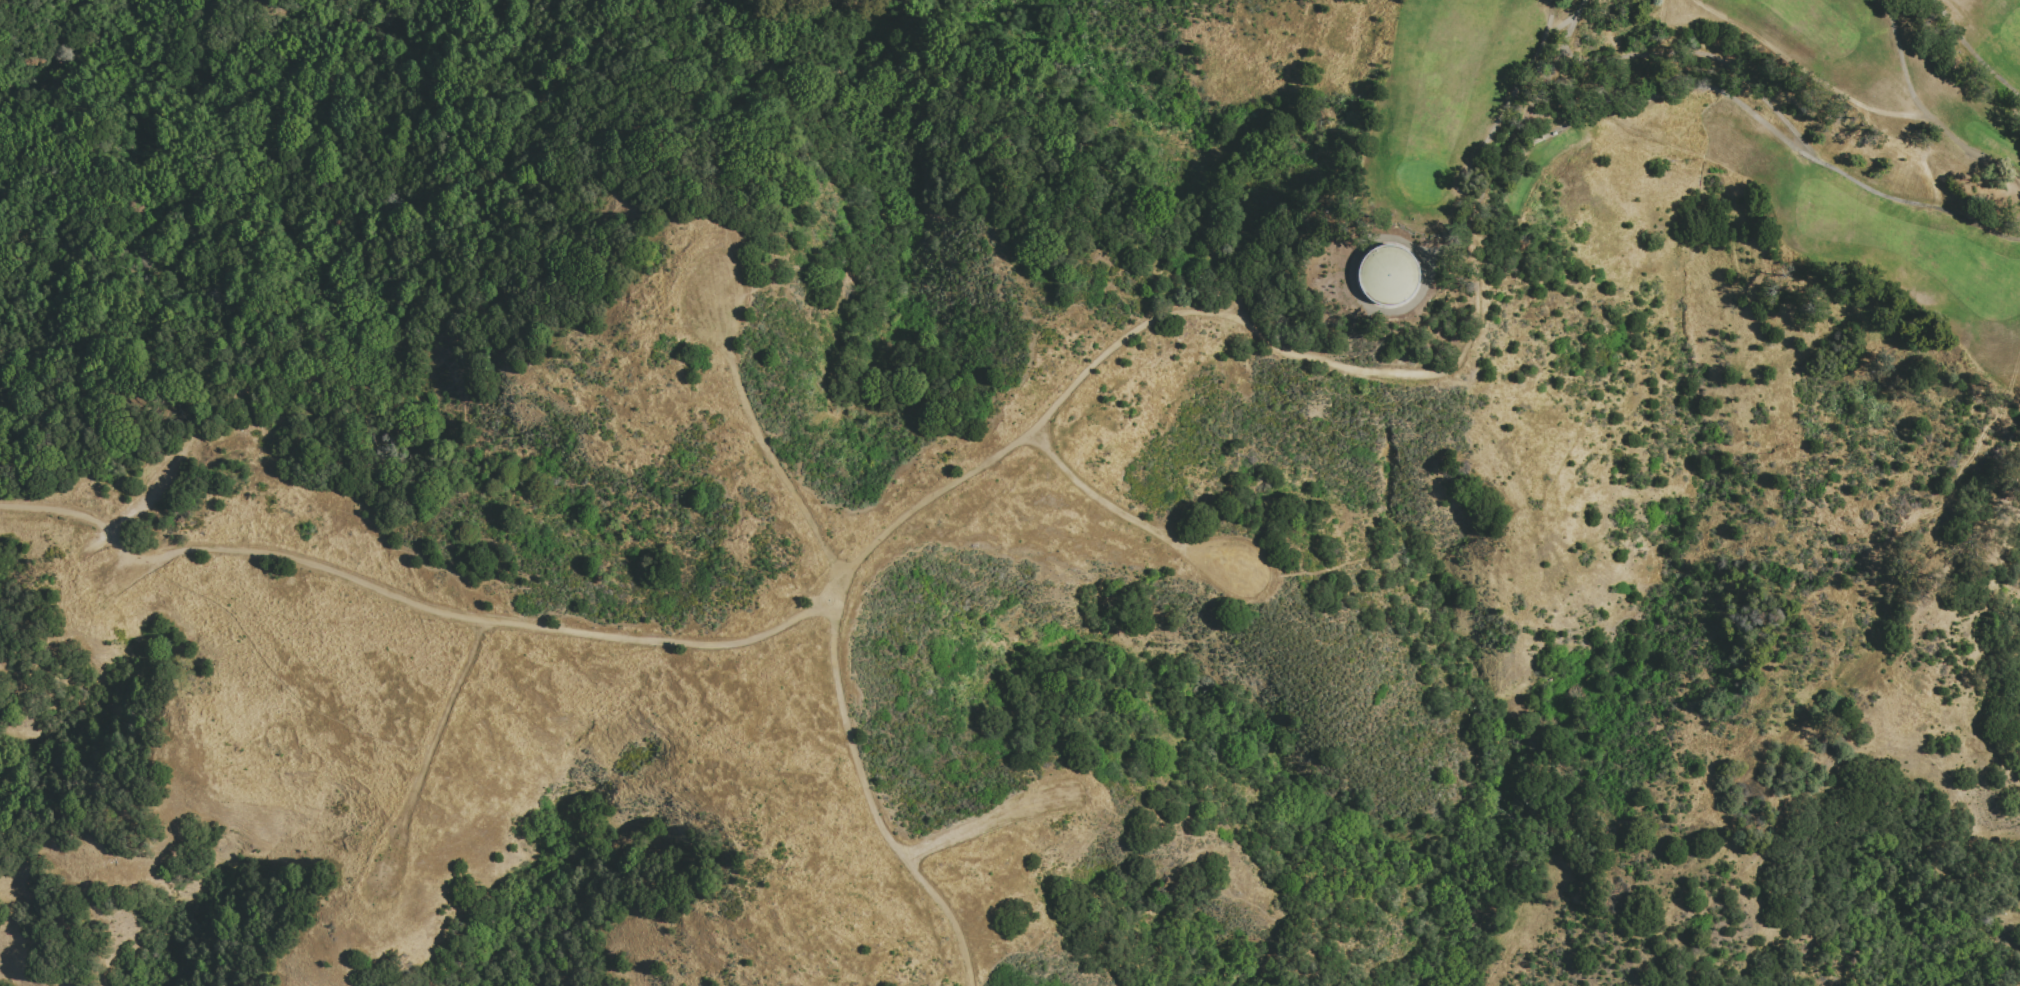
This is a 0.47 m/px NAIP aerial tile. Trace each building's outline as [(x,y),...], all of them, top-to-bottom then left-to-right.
[(1357,276),(1359,267),(1363,258),(1370,251),(1378,247),(1388,246),(1397,247),(1406,251),(1413,258),(1417,267),(1419,276),(1417,286),(1413,294),(1406,301),(1397,306),(1388,307),(1378,306),(1370,301),(1363,294),(1359,286),(1357,276)]
